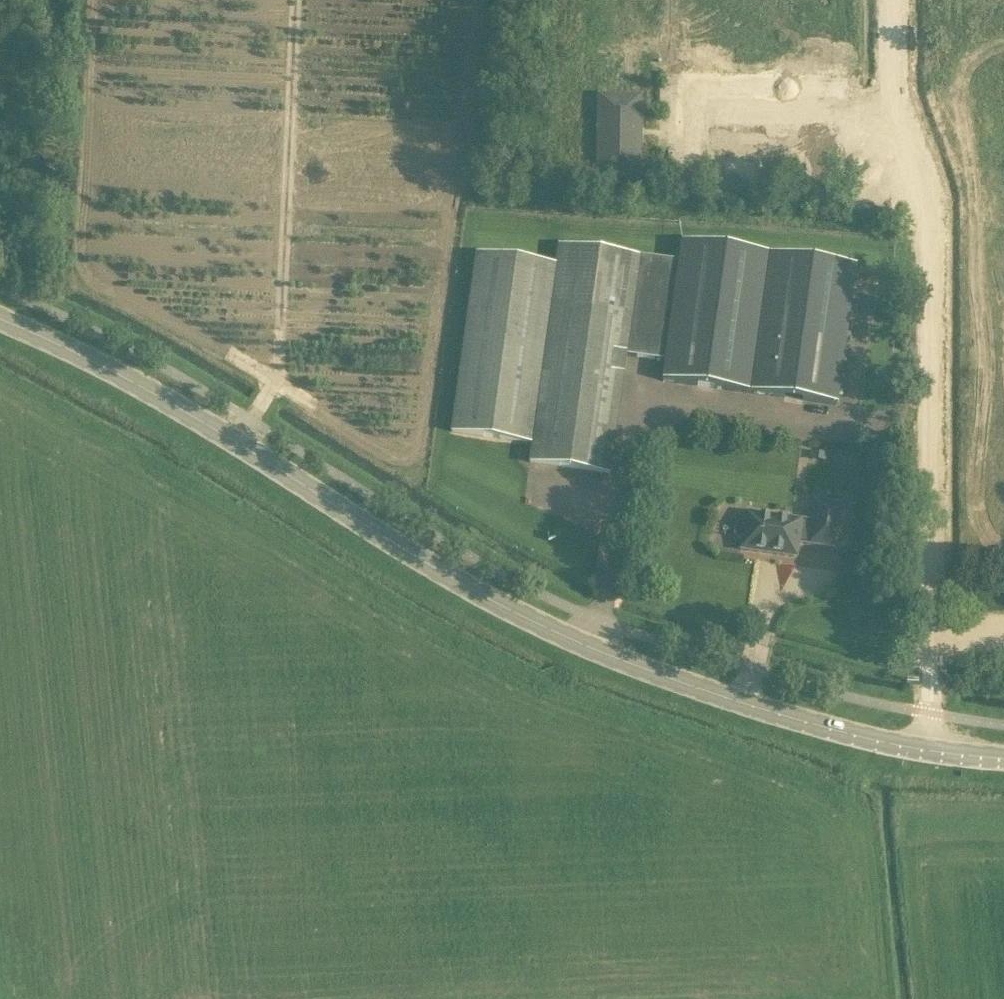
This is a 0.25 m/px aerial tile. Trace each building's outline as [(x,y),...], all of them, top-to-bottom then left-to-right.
[(642,96),(598,96),(596,178),(641,178),(642,96)] [(856,265),(681,241),(678,262),(558,245),(555,264),(476,253),(451,433),(531,445),(529,464),(610,475),(626,357),(665,362),(662,382),(837,406),(856,265)] [(740,543),(738,555),(798,563),(800,548),(839,554),(845,507),(815,503),(812,523),(745,514),(743,526),(739,525),(735,528),(734,538),(738,543),(740,543)]
